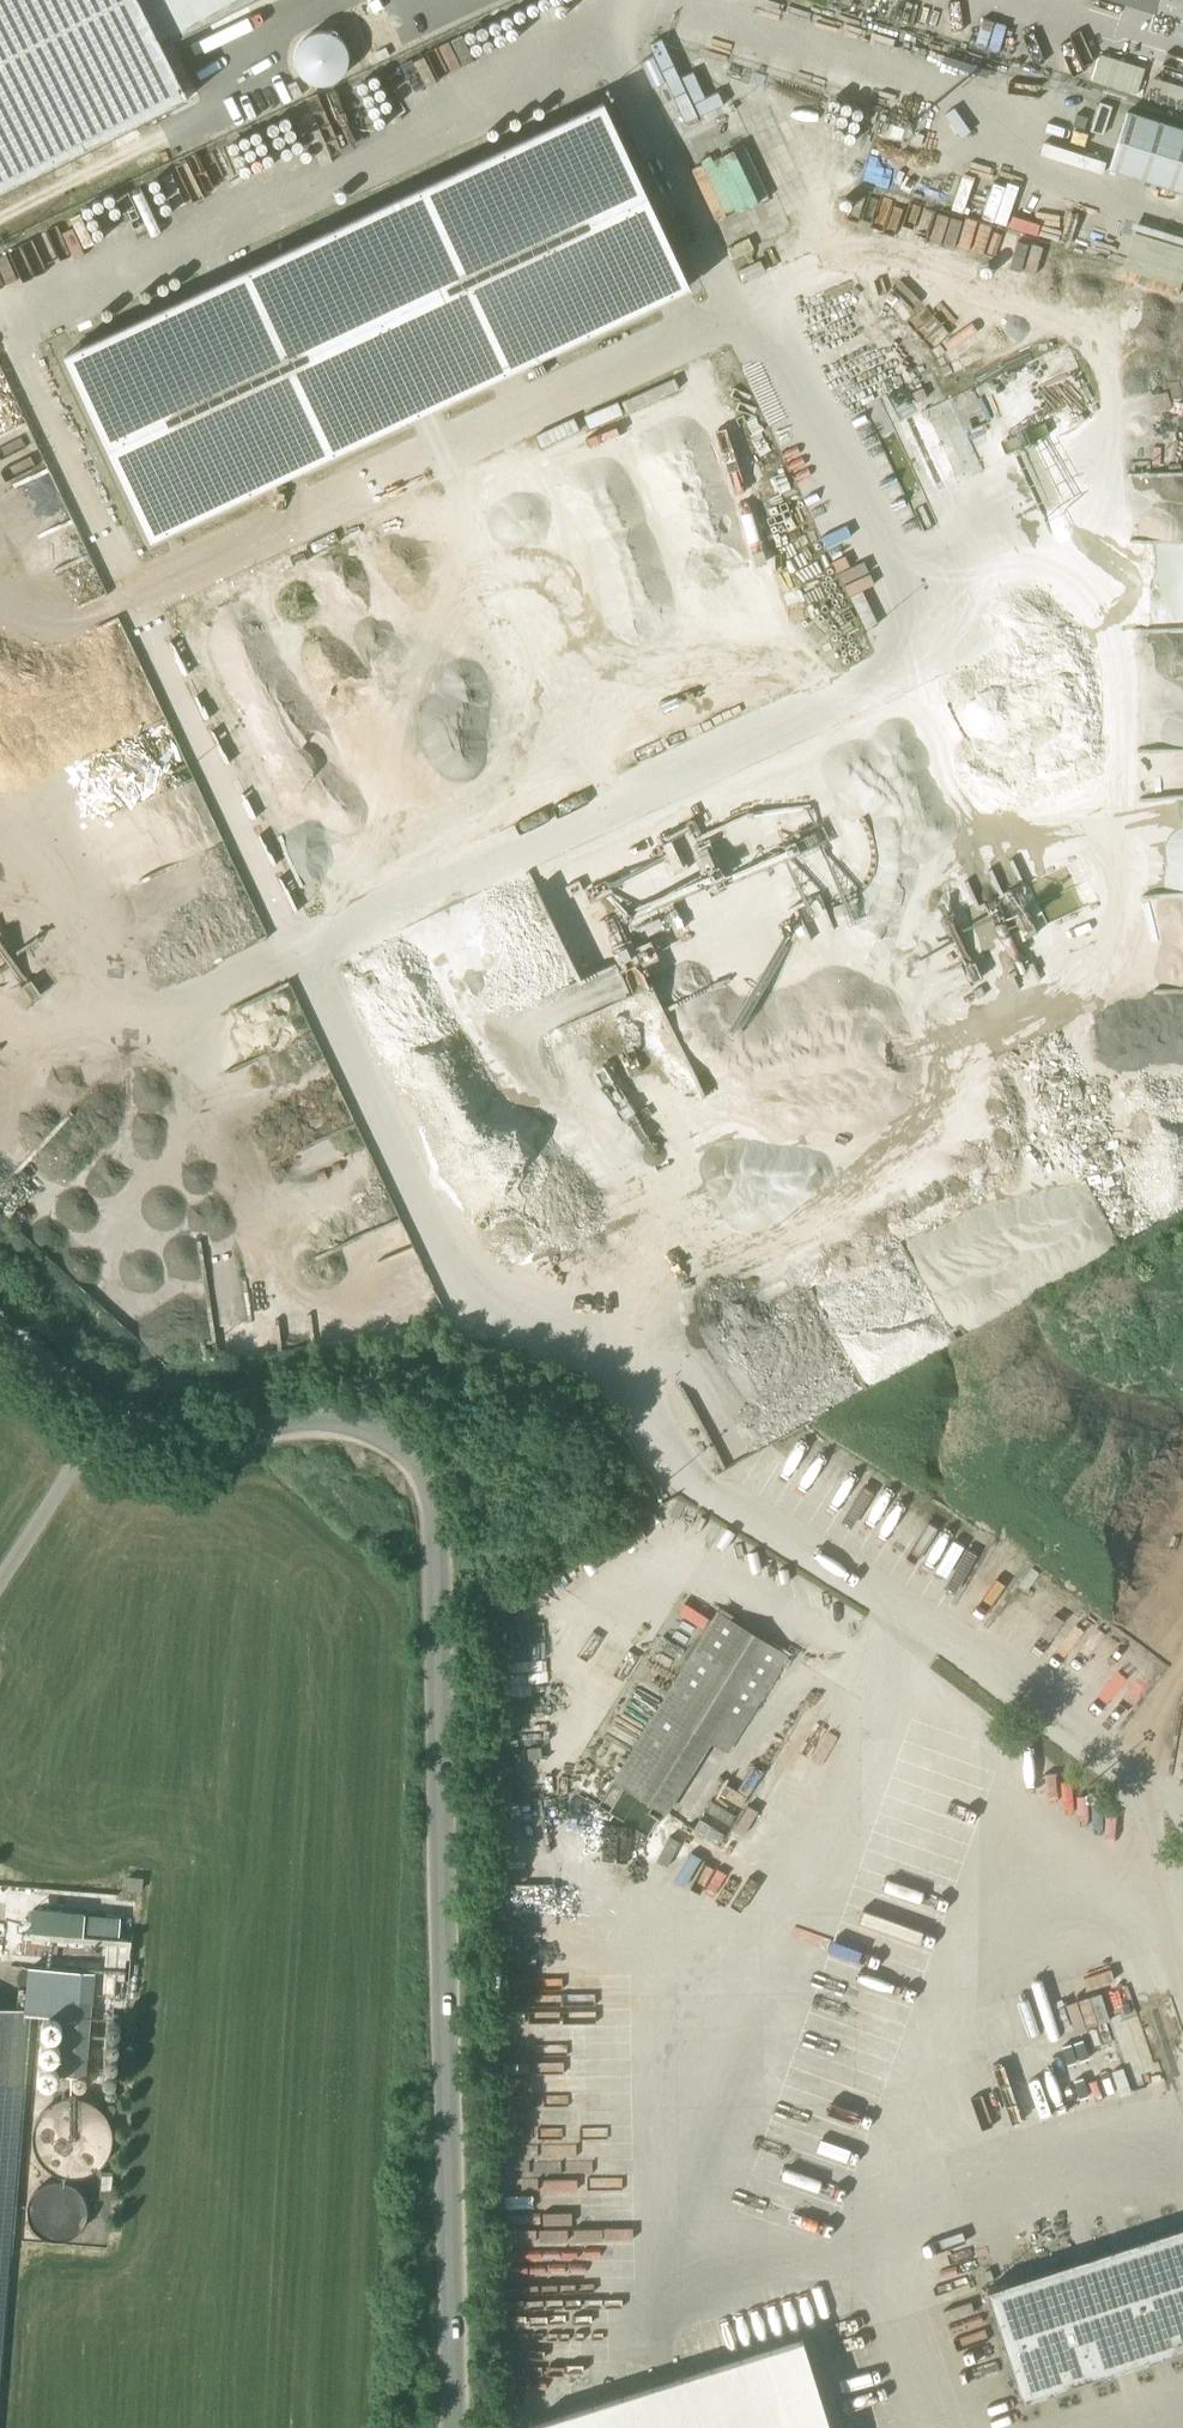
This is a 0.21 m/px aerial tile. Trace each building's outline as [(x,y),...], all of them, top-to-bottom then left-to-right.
[(145,97),(133,71),(283,0),(0,0),(0,165),(145,97)] [(151,538),(689,287),(602,102),(65,354),(151,538)] [(1120,171),(1182,190),(1182,130),(1137,116),(1120,171)] [(807,862),(836,846),(824,826),(795,842),(807,862)] [(727,1753),(788,1655),(717,1611),(613,1781),(666,1814),(710,1743),(727,1753)] [(791,1777),(816,1790),(829,1766),(804,1752),(791,1777)] [(1037,2003),(1027,2005),(1033,2035),(1043,2033),(1037,2003)] [(29,2010),(0,2007),(0,2374),(29,2010)] [(1134,2070),(1156,2065),(1142,2009),(1121,2014),(1134,2070)] [(66,2015),(61,2074),(85,2076),(90,2017),(66,2015)] [(32,2203),(45,2237),(62,2239),(96,2226),(98,2201),(90,2180),(91,2175),(112,2167),(115,2116),(95,2114),(79,2120),(100,2122),(89,2126),(88,2137),(71,2144),(63,2143),(52,2114),(47,2181),(48,2183),(33,2188),(32,2203)] [(998,2286),(998,2285),(985,2289),(1021,2400),(1033,2396),(1034,2396),(1066,2385),(1066,2384),(1096,2374),(1096,2376),(1182,2348),(1182,2226),(998,2286)] [(799,2342),(534,2425),(535,2427),(826,2427),(799,2342)]
